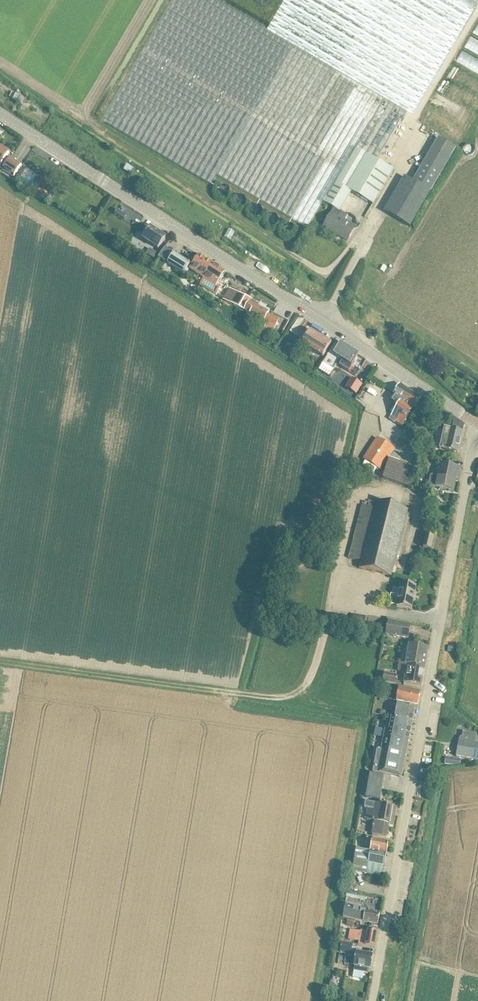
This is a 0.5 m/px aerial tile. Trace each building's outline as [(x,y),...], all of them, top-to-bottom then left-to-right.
[(177,1),(379,121),(451,0),(178,0),(177,1)] [(420,226),(459,146),(443,139),(439,148),(437,147),(420,181),(410,176),(391,213),(420,226)] [(395,140),(389,154),(395,156),(401,143),(395,140)] [(346,212),(356,192),(380,205),(393,179),(394,180),(401,168),(359,146),(329,204),(346,212)] [(4,168),(3,170),(14,177),(17,173),(22,165),(11,158),(8,161),(5,159),(9,152),(0,147),(0,166),(4,168)] [(66,167),(64,171),(73,177),(76,174),(66,167)] [(50,192),(55,184),(44,177),(39,185),(50,192)] [(352,243),(359,233),(333,218),(327,229),(352,243)] [(150,227),(142,239),(158,249),(166,237),(150,227)] [(184,275),(186,273),(191,264),(174,253),(168,264),(184,275)] [(200,256),(187,275),(201,283),(213,264),(200,256)] [(201,283),(199,286),(216,297),(222,287),(218,285),(226,272),(213,264),(201,283)] [(230,287),(224,299),(240,308),(247,297),(240,293),(241,293),(230,287)] [(247,297),(240,308),(264,321),(266,318),(269,320),(268,321),(276,325),(279,320),(268,314),(269,313),(257,307),(259,304),(251,300),(251,299),(247,297)] [(260,308),(277,315),(279,310),(262,302),(260,308)] [(323,357),(326,352),(332,343),(311,330),(302,344),(323,357)] [(357,335),(367,340),(369,336),(359,330),(357,335)] [(353,363),(359,355),(336,340),(321,363),(322,363),(317,371),(327,378),(332,370),(339,359),(342,361),(339,366),(348,372),(353,363)] [(347,387),(345,389),(347,391),(354,395),(355,396),(357,393),(362,385),(357,382),(352,378),(347,387)] [(394,393),(393,394),(396,396),(395,398),(393,402),(398,405),(398,406),(389,419),(396,424),(408,404),(404,402),(411,392),(400,384),(394,393)] [(420,398),(411,392),(404,402),(408,404),(396,424),(402,427),(415,407),(421,398),(420,398)] [(458,453),(465,425),(454,419),(452,429),(445,427),(439,449),(458,453)] [(382,471),(396,450),(378,439),(365,460),(382,471)] [(400,463),(390,459),(383,478),(393,482),(400,463)] [(460,482),(462,469),(438,465),(436,477),(431,476),(429,487),(454,491),(456,482),(460,482)] [(377,502),(360,569),(391,576),(408,510),(377,502)] [(431,550),(434,537),(426,535),(423,548),(431,550)] [(412,609),(416,586),(401,584),(397,606),(412,609)] [(408,639),(409,632),(411,625),(389,621),(387,635),(408,639)] [(425,668),(428,649),(411,646),(408,662),(401,661),(401,664),(425,668)] [(422,685),(425,668),(401,664),(399,672),(406,673),(404,682),(422,685)] [(395,684),(397,675),(384,673),(383,683),(395,684)] [(418,704),(420,691),(400,687),(398,700),(418,704)] [(412,721),(415,708),(405,706),(397,705),(396,710),(392,709),(390,717),(412,721)] [(412,721),(390,717),(388,717),(381,751),(376,750),(372,772),(401,778),(412,721)] [(473,733),(463,732),(461,740),(460,740),(457,756),(467,758),(477,760),(477,743),(476,743),(477,734),(473,733)] [(438,756),(439,743),(430,742),(430,756),(438,756)] [(464,760),(449,757),(448,763),(463,766),(464,760)] [(380,800),(384,777),(371,774),(366,798),(380,800)] [(394,817),(395,808),(392,807),(365,802),(364,808),(367,809),(366,820),(375,821),(372,834),(387,837),(389,824),(390,824),(391,816),(394,817)] [(388,842),(379,840),(367,838),(365,847),(371,848),(370,852),(356,850),(352,872),(367,875),(372,876),(382,877),(384,866),(388,842)] [(378,924),(380,914),(366,911),(366,910),(345,906),(343,917),(364,922),(363,922),(378,924)] [(349,939),(356,940),(359,941),(359,945),(366,946),(374,947),(377,932),(368,930),(368,931),(361,930),(361,931),(353,930),(352,931),(350,931),(349,939)] [(352,955),(354,946),(349,945),(345,944),(342,944),(341,953),(352,955)] [(355,966),(354,971),(368,973),(369,968),(371,969),(373,955),(356,952),(354,966),(355,966)] [(331,981),(328,995),(338,997),(340,989),(331,981)]
